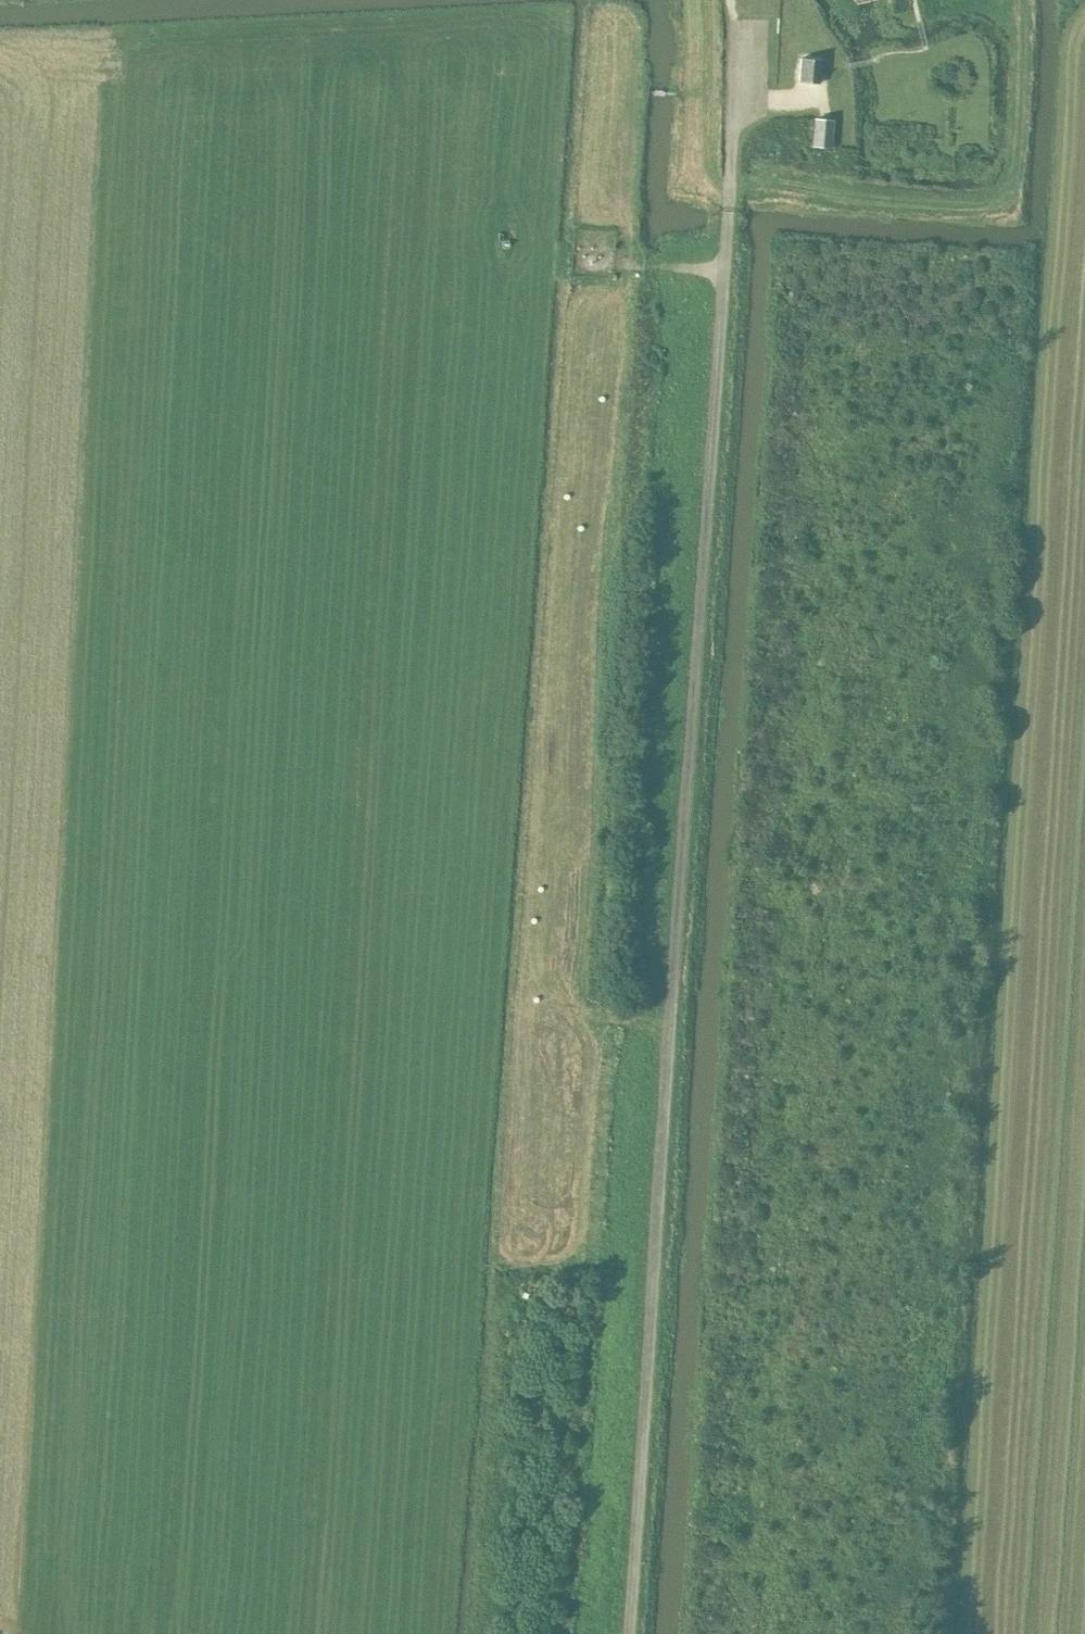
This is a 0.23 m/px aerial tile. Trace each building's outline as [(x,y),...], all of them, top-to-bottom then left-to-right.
[(801,58),(798,82),(820,84),(822,60),(801,58)] [(814,118),(811,147),(832,148),(834,120),(814,118)]
